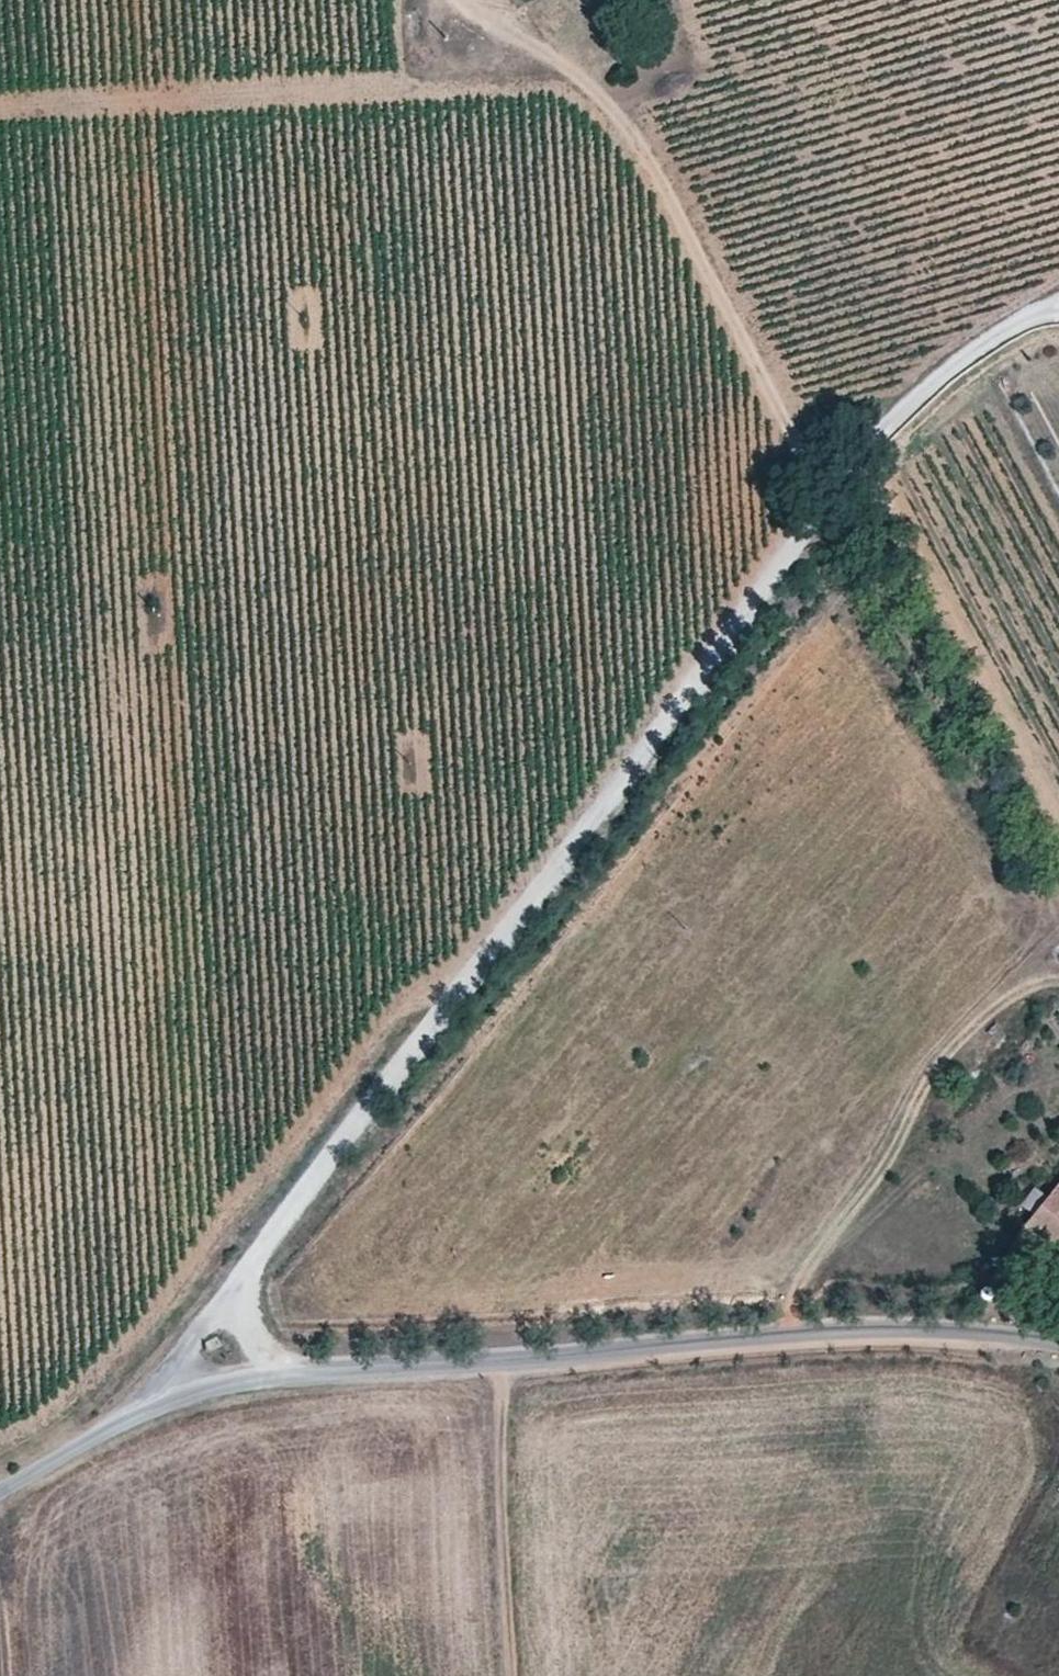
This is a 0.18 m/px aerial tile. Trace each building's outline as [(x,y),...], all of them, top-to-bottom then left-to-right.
[(996,1272),(1017,1283),(1049,1241),(1057,1245),(1058,1243),(1058,1186),(1028,1223),(996,1272)]
